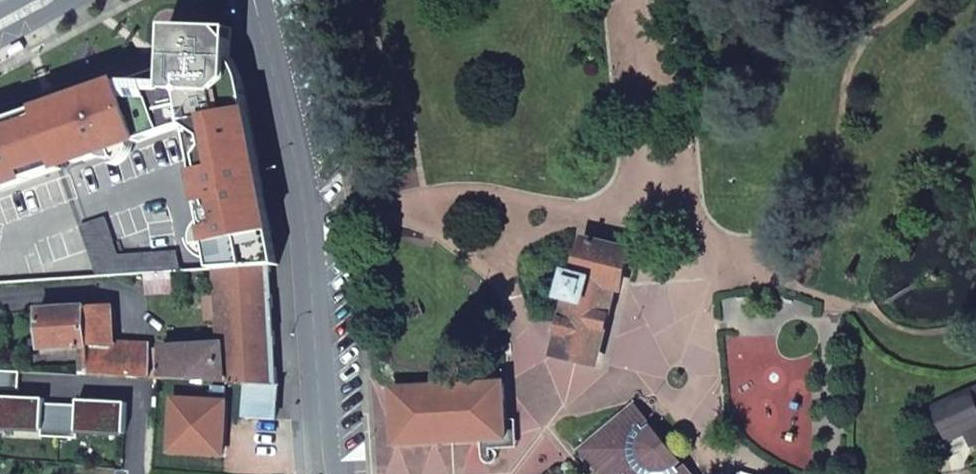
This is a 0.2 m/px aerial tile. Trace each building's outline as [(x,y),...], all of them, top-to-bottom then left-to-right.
[(187,126),(215,270),(217,270),(269,265),(278,263),(243,82),(236,61),(223,45),(210,36),(197,30),(178,25),(168,25),(168,38),(167,64),(0,122),(0,190),(187,126)] [(233,27),(168,25),(178,25),(197,30),(210,36),(223,45),(236,61),(243,82),(233,27)] [(97,278),(181,272),(176,253),(118,256),(105,219),(80,227),(97,278)] [(623,292),(633,249),(587,238),(579,273),(569,271),(561,300),(572,303),(559,356),(597,365),(615,290),(623,292)] [(278,385),(269,265),(217,270),(217,276),(222,343),(225,382),(248,383),(278,385)] [(40,312),(40,314),(44,349),(87,346),(90,375),(99,375),(153,378),(153,361),(152,343),(116,343),(113,306),(40,312)] [(225,382),(222,343),(165,348),(166,362),(167,379),(225,382)] [(166,362),(153,361),(153,378),(167,379),(166,362)] [(0,371),(0,389),(20,390),(20,372),(0,371)] [(277,419),(278,385),(248,383),(247,417),(277,419)] [(508,440),(505,385),(396,390),(398,445),(508,440)] [(975,448),(975,387),(935,407),(951,442),(967,435),(974,449),(975,448)] [(211,397),(226,399),(227,390),(211,390),(211,397)] [(127,434),(128,403),(80,401),(80,405),(45,404),(46,399),(0,397),(0,428),(43,430),(43,437),(79,439),(79,432),(127,434)] [(227,403),(173,401),(171,451),(225,454),(227,403)] [(614,406),(609,411),(626,426),(630,421),(614,406)] [(666,465),(661,461),(667,455),(635,426),(631,430),(626,426),(609,411),(566,455),(568,456),(565,460),(573,468),(568,473),(675,473),(666,465)] [(675,473),(685,473),(671,460),(666,465),(675,473)]
